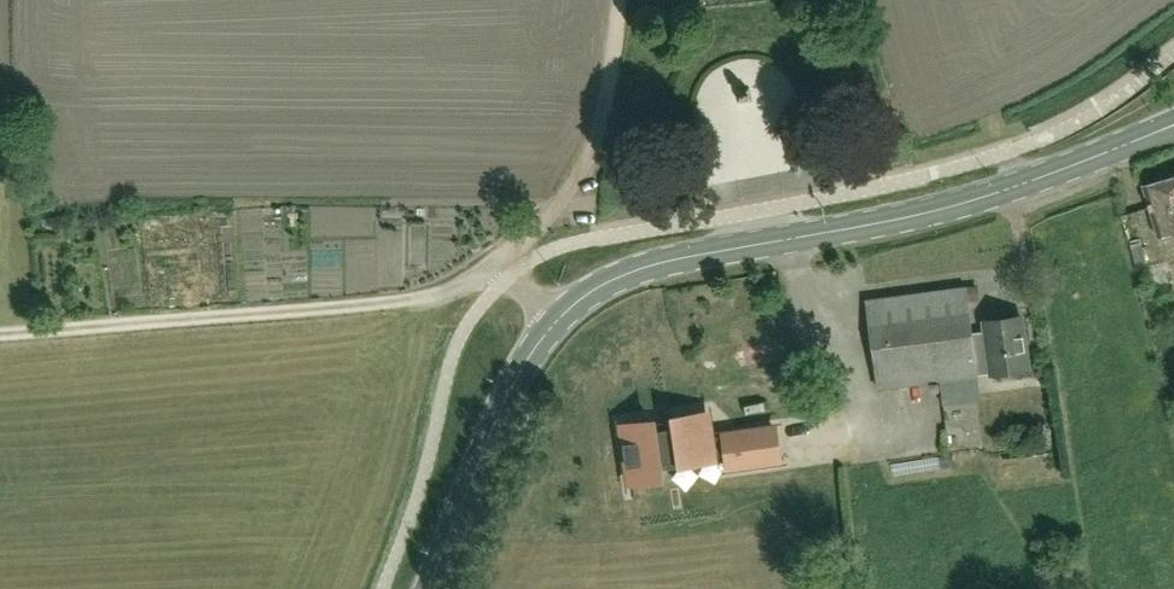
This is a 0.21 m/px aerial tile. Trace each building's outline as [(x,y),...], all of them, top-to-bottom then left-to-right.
[(1173,233),(1173,177),(1144,186),(1159,237),(1173,233)] [(1171,274),(1173,274),(1173,262),(1151,267),(1159,307),(1173,304),(1173,288),(1171,274)] [(992,374),(1029,369),(1022,317),(986,322),(987,333),(973,335),(966,287),(868,300),(880,388),(978,375),(977,370),(992,368),(992,374)] [(633,480),(633,479),(662,475),(661,465),(712,457),(728,455),(725,435),(710,437),(707,416),(675,420),(676,427),(656,429),(655,423),(624,427),(631,480),(633,480)] [(725,435),(728,455),(730,467),(779,460),(775,428),(725,435)]
